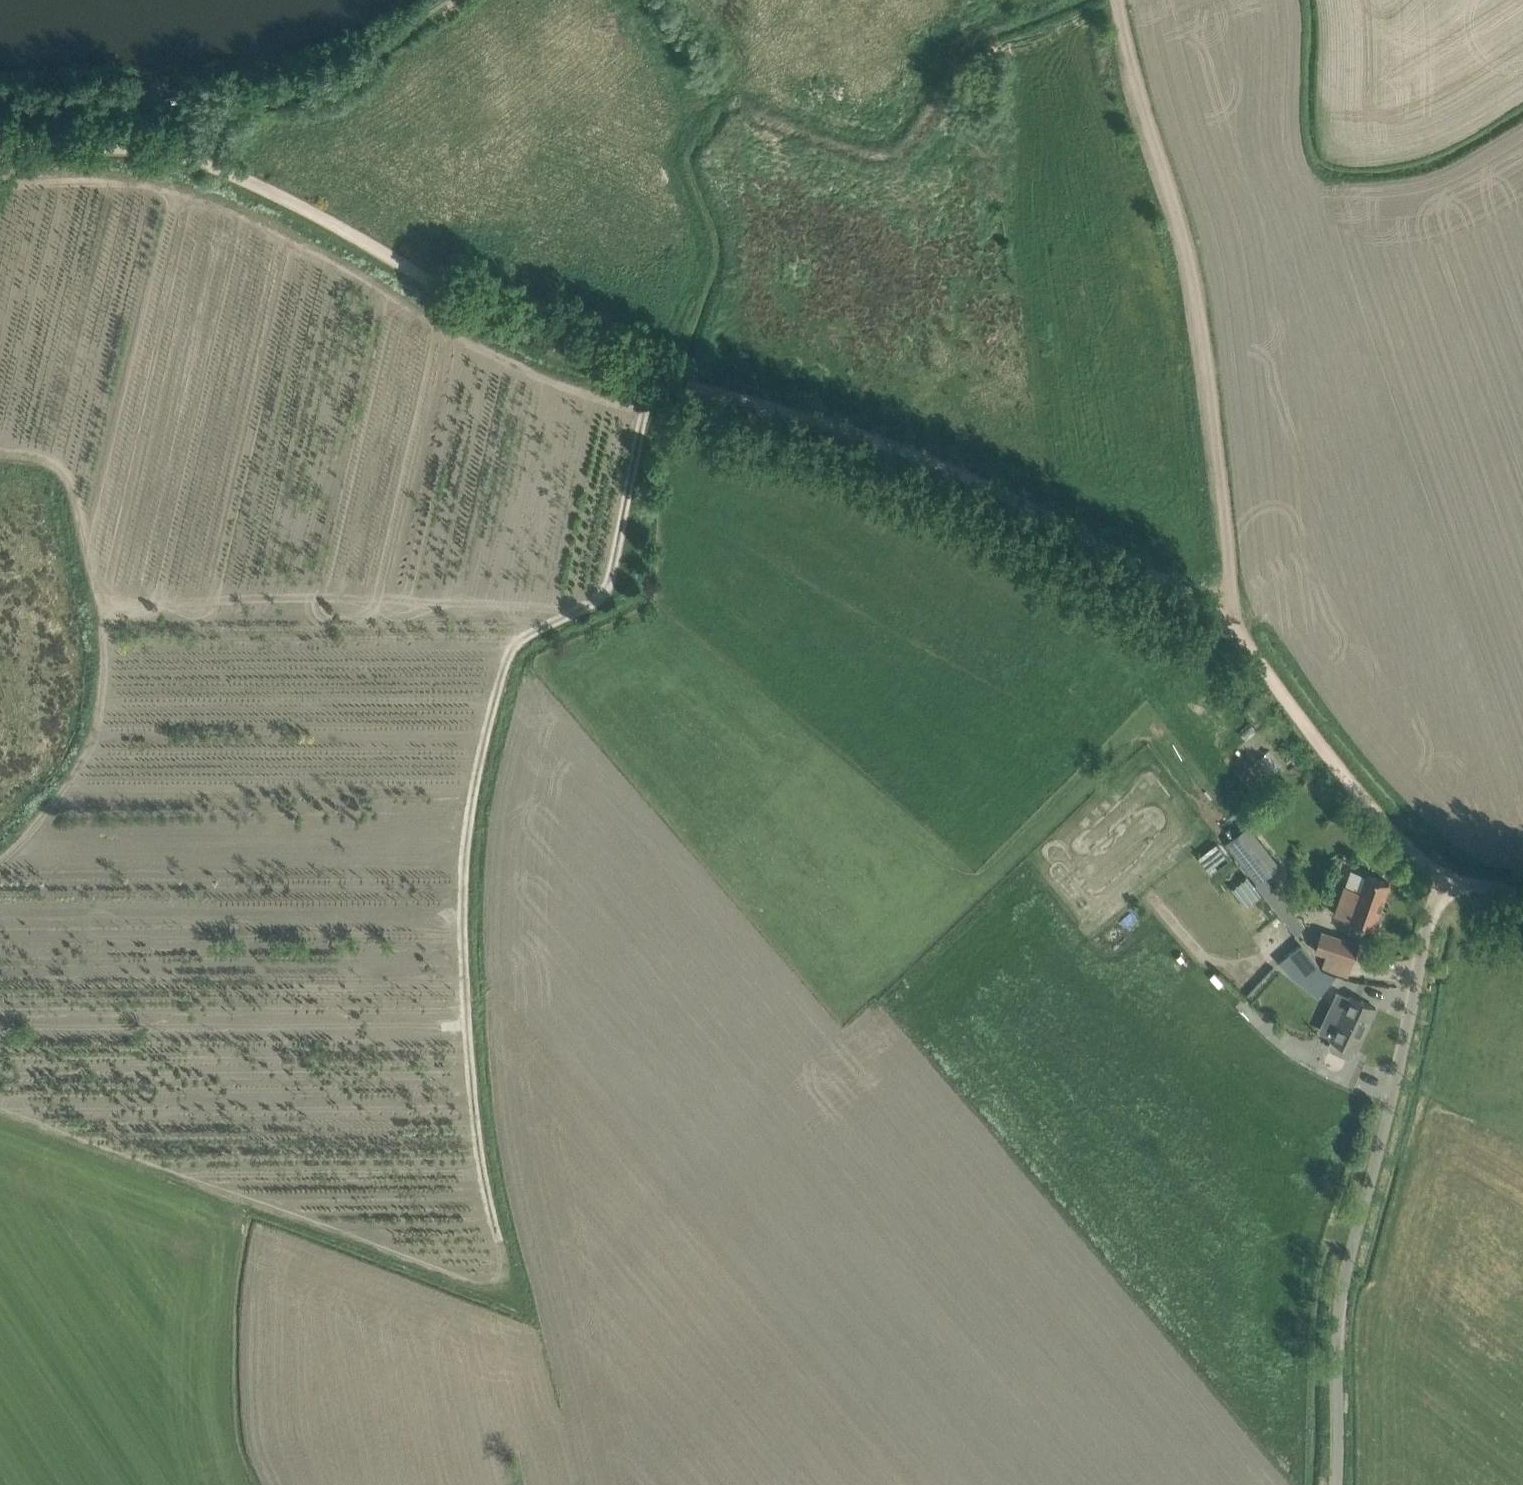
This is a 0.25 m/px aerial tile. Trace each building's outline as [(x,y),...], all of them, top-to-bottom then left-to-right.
[(1249,824),(1226,841),(1256,883),(1280,866),(1249,824)] [(1217,841),(1200,856),(1213,871),(1230,856),(1217,841)] [(1335,914),(1354,921),(1373,928),(1375,923),(1378,924),(1381,915),(1378,914),(1389,882),(1365,874),(1360,890),(1345,885),(1335,914)] [(1359,944),(1321,931),(1315,950),(1353,963),(1359,944)] [(1337,972),(1321,967),(1301,943),(1278,960),(1292,977),(1318,996),(1336,974),(1337,972)] [(1374,1008),(1356,1000),(1348,996),(1330,1036),(1355,1048),(1374,1008)]
